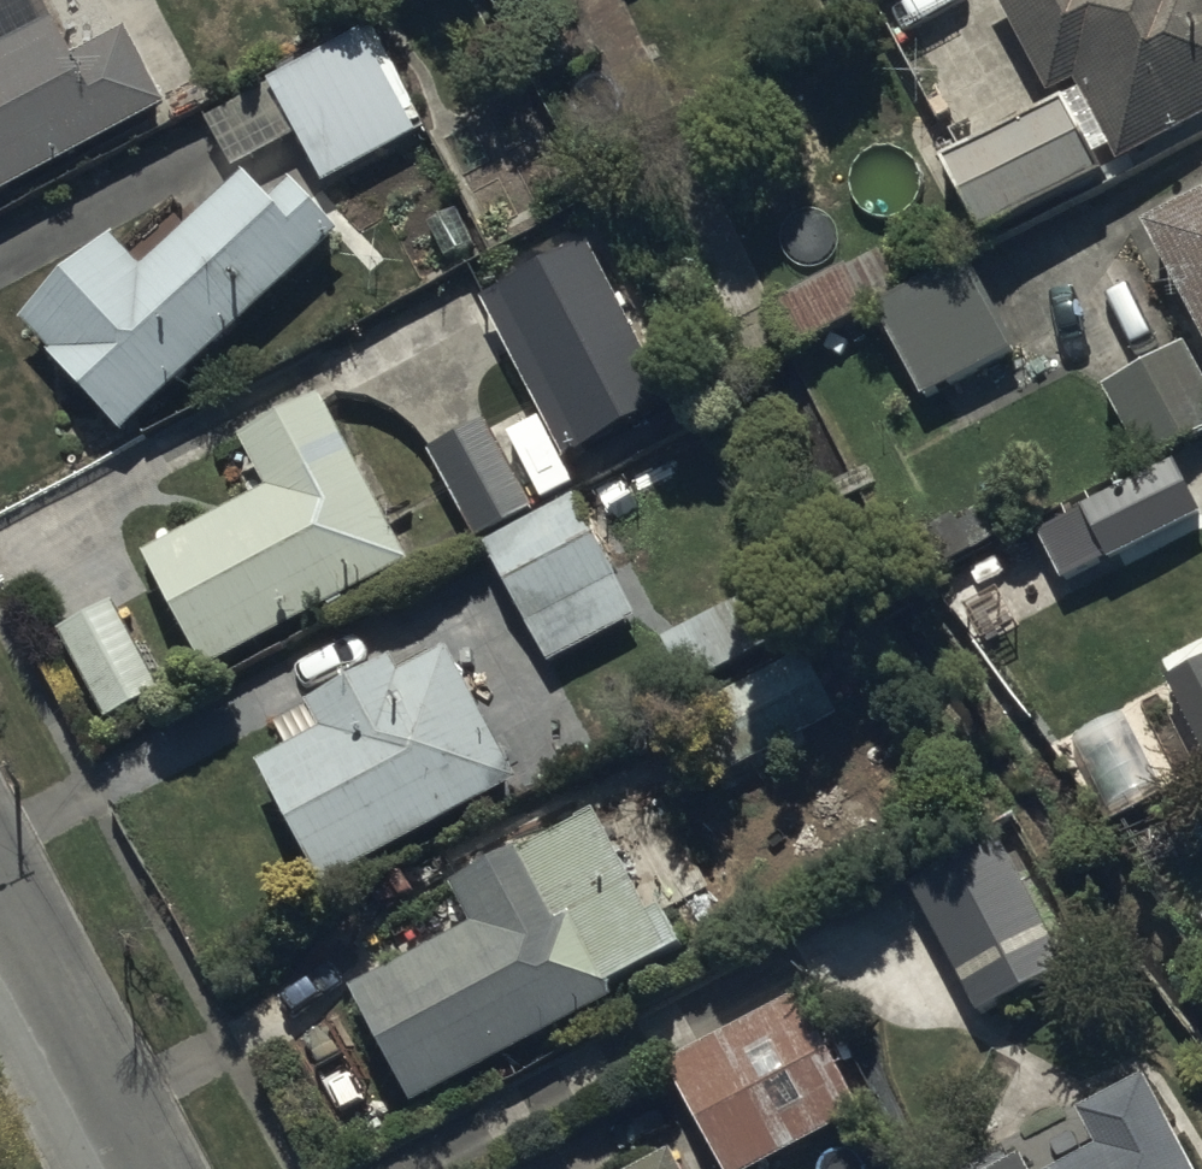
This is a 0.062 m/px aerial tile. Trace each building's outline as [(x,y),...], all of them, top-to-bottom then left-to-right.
[(171,102),(131,29),(81,56),(51,0),(0,0),(0,194),(171,102)] [(1050,90),(1061,85),(1068,99),(951,162),(990,235),(1201,121),(1201,0),(1001,0),(1050,90)] [(379,27),(271,78),(322,186),(430,135),(379,27)] [(125,432),(342,227),(298,180),(279,199),(250,169),(151,262),(118,227),(19,320),(125,432)] [(1147,225),(1201,325),(1201,195),(1147,225)] [(595,239),(483,298),(567,459),(679,400),(595,239)] [(876,309),(926,401),(1025,346),(974,255),(906,293),(878,241),(697,341),(726,392),(876,309)] [(1105,384),(1145,464),(1032,519),(1064,584),(1201,515),(1201,505),(1175,449),(1201,436),(1201,362),(1191,341),(1105,384)] [(213,668),(411,559),(322,396),(241,440),(266,486),(148,550),(213,668)] [(483,546),(544,514),(491,415),(430,448),(483,546)] [(640,614),(576,497),(483,548),(547,665),(640,614)] [(1010,542),(991,500),(906,537),(925,580),(1010,542)] [(784,582),(664,642),(687,689),(807,630),(784,582)] [(164,694),(117,595),(45,629),(92,728),(164,694)] [(325,885),(521,782),(451,649),(408,672),(399,654),(309,702),(322,727),(259,760),(325,885)] [(846,717),(811,649),(705,703),(741,772),(846,717)] [(1170,680),(1201,747),(1201,665),(1170,680)] [(356,985),(414,1100),(619,997),(612,982),(685,945),(665,905),(655,910),(605,810),(457,884),(477,924),(356,985)] [(1006,835),(913,882),(982,1017),(1075,970),(1006,835)] [(799,993),(667,1062),(723,1168),(752,1168),(861,1112),(799,993)] [(1148,1074),(1082,1109),(1102,1148),(1061,1168),(1197,1168),(1148,1074)] [(681,1147),(639,1168),(692,1168),(681,1147)]
